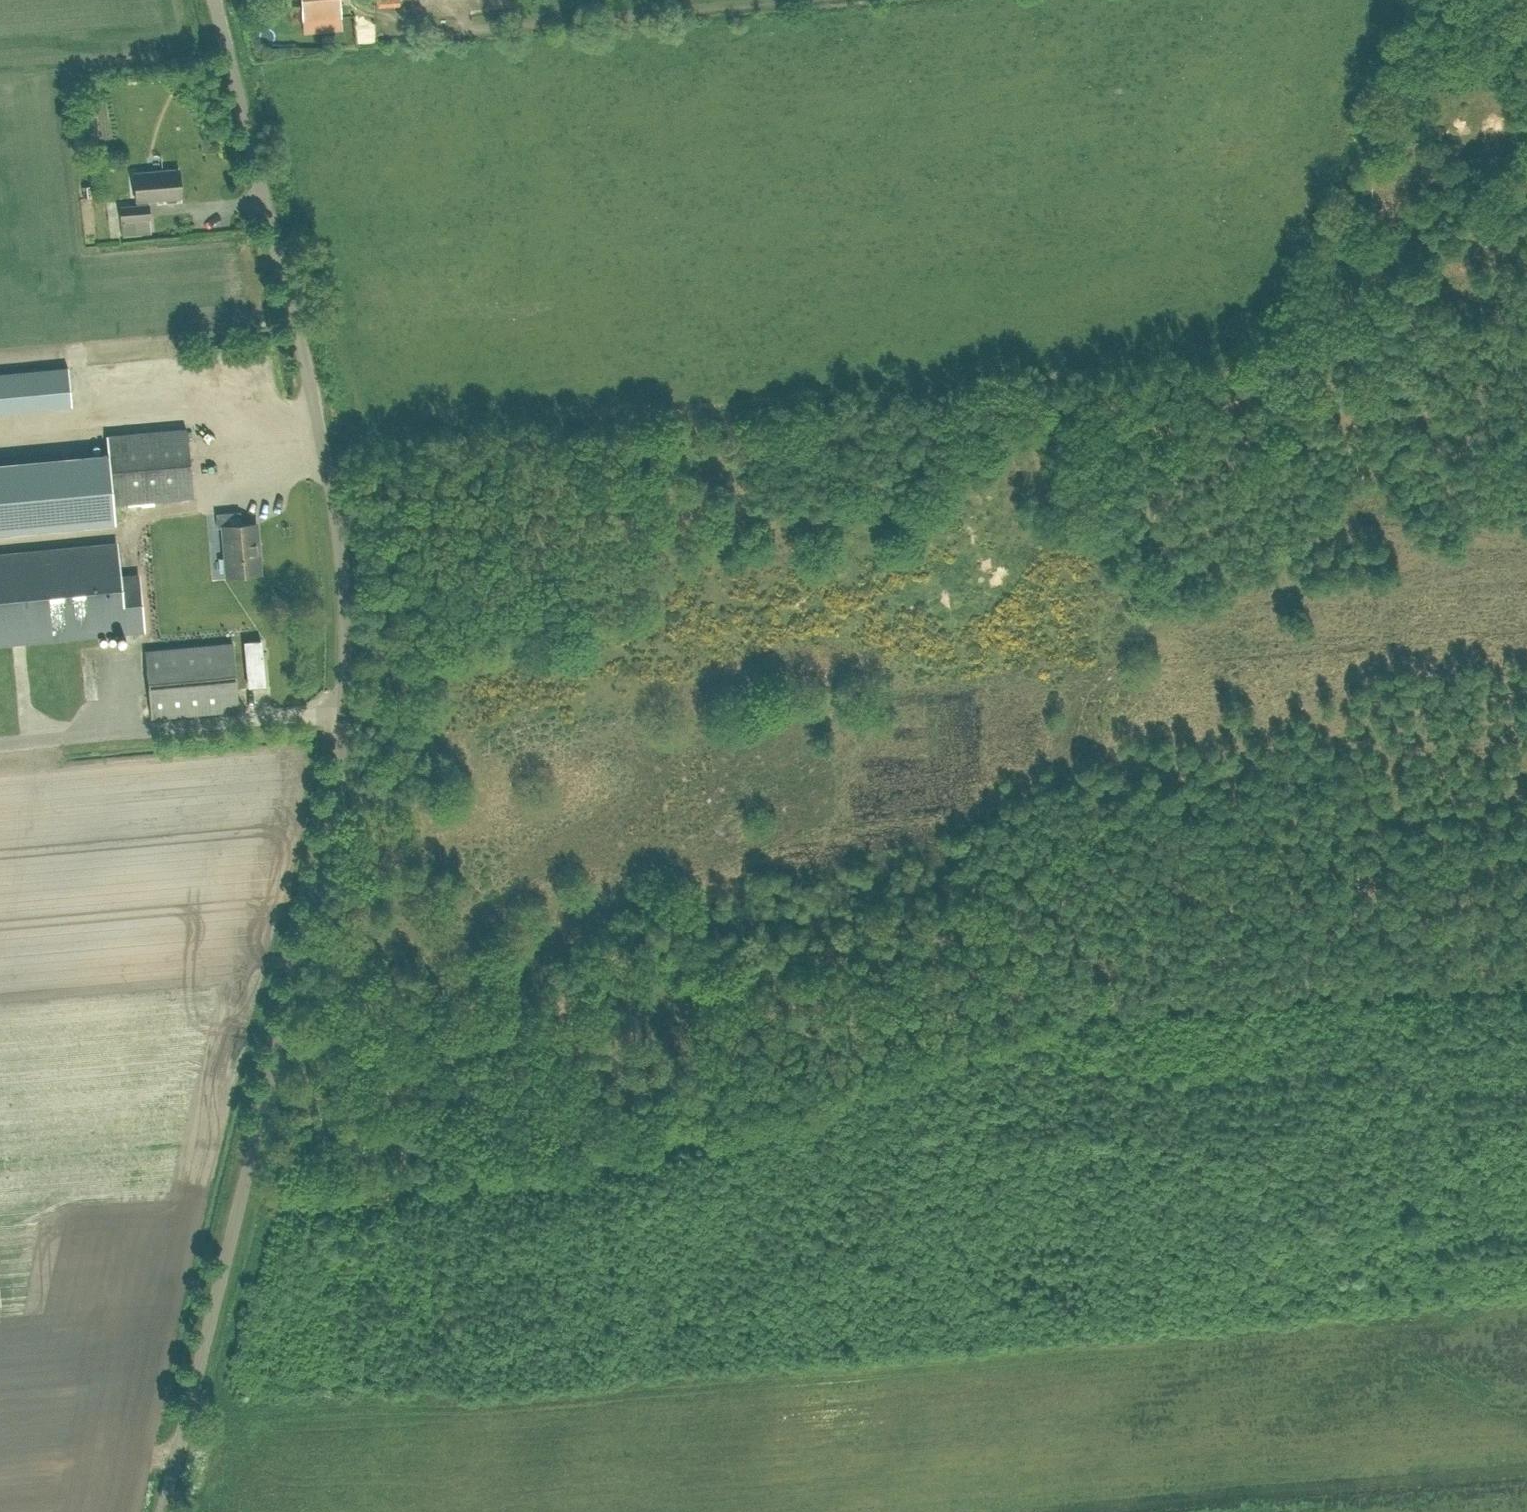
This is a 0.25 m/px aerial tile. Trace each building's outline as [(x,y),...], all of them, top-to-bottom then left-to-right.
[(341,18),(339,0),(300,0),(302,21),(341,18)] [(147,200),(182,197),(179,168),(132,172),(136,205),(119,207),(120,221),(148,218),(147,200)] [(69,401),(67,375),(0,378),(0,404),(69,401)] [(192,496),(185,428),(106,436),(107,452),(112,504),(192,496)] [(0,463),(0,533),(115,522),(112,504),(107,452),(0,463)] [(225,576),(261,573),(257,523),(240,524),(239,511),(215,513),(216,527),(221,526),(225,576)] [(115,546),(0,558),(0,643),(143,628),(138,578),(119,580),(115,546)] [(150,717),(238,709),(232,642),(144,651),(150,717)]
